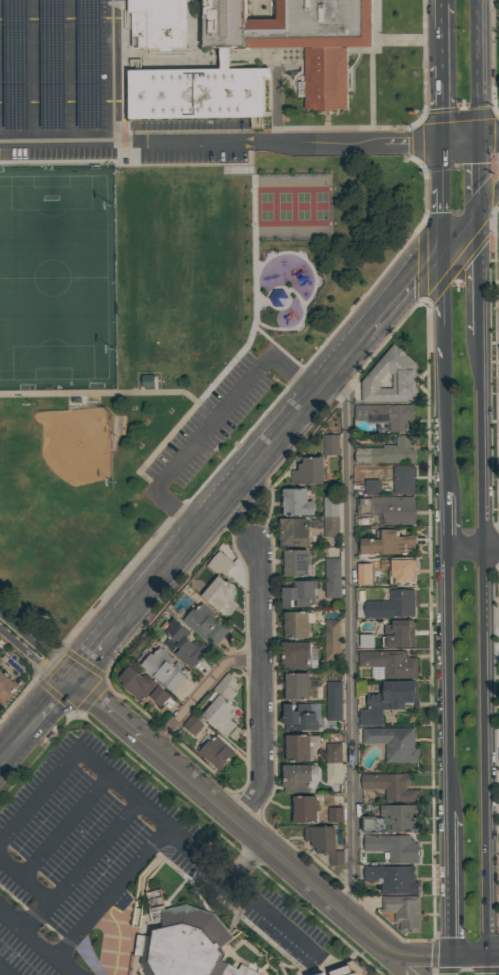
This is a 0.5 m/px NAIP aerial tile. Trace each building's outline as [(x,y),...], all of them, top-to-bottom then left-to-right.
[(6,129),(31,129),(29,0),(4,0),(6,129)] [(43,129),(68,129),(66,0),(42,0),(43,129)] [(80,129),(105,128),(103,0),(79,0),(80,129)] [(131,11),(131,0),(187,0),(188,31),(185,31),(185,47),(172,47),(173,50),(161,51),(161,47),(149,48),(149,46),(141,46),(140,34),(135,34),(134,10),(131,11)] [(346,107),(346,45),(374,45),(374,0),(278,0),(278,18),(248,18),(248,0),(206,0),(206,46),(247,45),(247,48),(306,47),(306,108),(346,107)] [(130,70),(131,118),(265,116),(265,78),(272,77),(271,68),(130,70)] [(284,289),(274,289),(270,297),(274,305),(284,305),(288,297),(284,289)] [(360,401),(360,382),(393,344),(398,348),(398,347),(405,352),(404,353),(416,363),(416,400),(360,401)] [(143,375),(143,386),(156,386),(155,374),(143,375)] [(354,405),(413,404),(413,423),(406,423),(406,431),(388,431),(388,422),(354,423),(354,405)] [(341,435),(325,434),(325,455),(340,455),(341,435)] [(413,449),(414,463),(354,464),(354,448),(381,448),(381,445),(396,445),(396,435),(409,434),(410,449),(413,449)] [(324,484),(324,456),(302,456),(302,470),(292,469),(292,483),(324,484)] [(415,465),(386,465),(385,479),(395,479),(395,493),(415,493),(415,465)] [(380,479),(366,479),(367,494),(381,493),(380,479)] [(316,514),(316,501),(309,501),(308,488),(282,489),(283,515),(316,514)] [(415,525),(380,526),(380,514),(371,514),(370,497),(414,496),(415,525)] [(325,536),(340,535),(339,497),(324,497),(325,536)] [(310,544),(311,528),(307,528),(308,518),(282,518),(281,544),(310,544)] [(381,529),(397,529),(397,536),(415,536),(416,553),(357,554),(357,538),(370,538),(370,539),(381,539),(381,529)] [(284,549),(284,576),(309,576),(309,550),(284,549)] [(210,562),(224,576),(236,564),(221,550),(210,562)] [(326,597),(341,598),(342,558),(327,558),(326,597)] [(417,560),(393,559),(392,584),(416,585),(417,560)] [(371,585),(372,562),(358,562),(358,584),(371,585)] [(203,594),(227,617),(237,606),(232,602),(241,593),(221,575),(203,594)] [(317,580),(295,580),(295,586),(283,587),(283,607),(296,607),(296,606),(317,606),(317,580)] [(388,589),(414,589),(414,617),(364,618),(363,601),(388,601),(388,589)] [(183,620),(193,608),(195,610),(201,603),(215,614),(212,618),(220,625),(223,621),(231,628),(213,647),(183,620)] [(310,638),(310,611),(284,611),(284,638),(310,638)] [(172,651),(163,644),(169,637),(164,632),(170,626),(168,624),(174,618),(191,633),(187,637),(194,642),(197,639),(208,649),(191,668),(175,654),(180,648),(177,646),(172,651)] [(342,659),(341,619),(326,619),(326,659),(342,659)] [(415,647),(415,620),(393,620),(393,624),(384,624),(385,647),(415,647)] [(361,647),(374,647),(375,634),(361,634),(361,647)] [(284,641),(283,666),(311,667),(312,642),(284,641)] [(140,665),(150,654),(151,653),(152,654),(159,647),(173,660),(170,663),(173,665),(176,662),(182,667),(178,671),(184,677),(183,678),(171,692),(150,674),(149,675),(144,671),(145,669),(140,665)] [(357,650),(404,649),(404,656),(407,656),(407,657),(416,657),(416,675),(383,675),(383,667),(358,667),(357,650)] [(141,701),(156,686),(132,664),(118,679),(141,701)] [(2,705),(0,703),(0,669),(19,686),(2,705)] [(201,714),(211,702),(207,699),(213,691),(212,690),(227,672),(236,680),(234,682),(237,684),(232,690),(236,693),(229,702),(235,707),(230,712),(234,715),(230,719),(235,724),(226,735),(201,714)] [(310,672),(285,673),(285,699),(311,699),(310,672)] [(383,681),(416,680),(417,698),(414,702),(405,702),(406,709),(367,709),(367,693),(384,693),(383,681)] [(343,721),(344,681),(328,681),(327,720),(343,721)] [(150,696),(161,706),(171,695),(160,685),(150,696)] [(284,704),(285,730),(321,729),(320,704),(284,704)] [(359,711),(359,710),(382,709),(382,710),(382,725),(359,726),(359,725),(359,711)] [(183,725),(195,735),(205,724),(193,714),(183,725)] [(362,728),(414,727),(414,748),(418,748),(418,762),(385,762),(385,743),(362,744),(362,728)] [(220,771),(238,754),(218,733),(201,750),(220,771)] [(311,734),(285,734),(285,761),(312,760),(311,734)] [(328,782),(343,782),(343,743),(327,743),(328,782)] [(285,764),(284,792),(300,792),(301,786),(310,786),(311,778),(321,778),(321,765),(285,764)] [(360,789),(360,777),(360,774),(409,773),(410,785),(406,785),(406,789),(418,789),(418,801),(385,802),(384,788),(360,789)] [(318,795),(294,796),(294,822),(318,822),(318,795)] [(416,832),(362,833),(361,816),(375,815),(377,818),(380,818),(379,805),(417,804),(417,815),(411,815),(411,820),(415,820),(416,832)] [(344,822),(345,807),(330,806),(329,821),(344,822)] [(303,827),(335,826),(336,850),(343,850),(343,864),(329,865),(329,852),(316,853),(316,847),(310,848),(310,840),(303,841),(303,827)] [(363,835),(410,835),(410,839),(414,839),(414,843),(418,843),(418,862),(388,863),(388,851),(363,851),(363,835)] [(364,867),(414,866),(414,881),(418,881),(419,894),(381,895),(381,881),(364,881),(364,867)] [(394,912),(382,912),(382,896),(420,895),(421,932),(403,932),(399,929),(399,922),(394,922),(394,912)] [(148,915),(140,964),(147,974),(221,974),(227,956),(221,949),(233,939),(214,916),(187,908),(148,915)] [(365,969),(349,955),(336,955),(317,974),(372,974),(365,969)]
